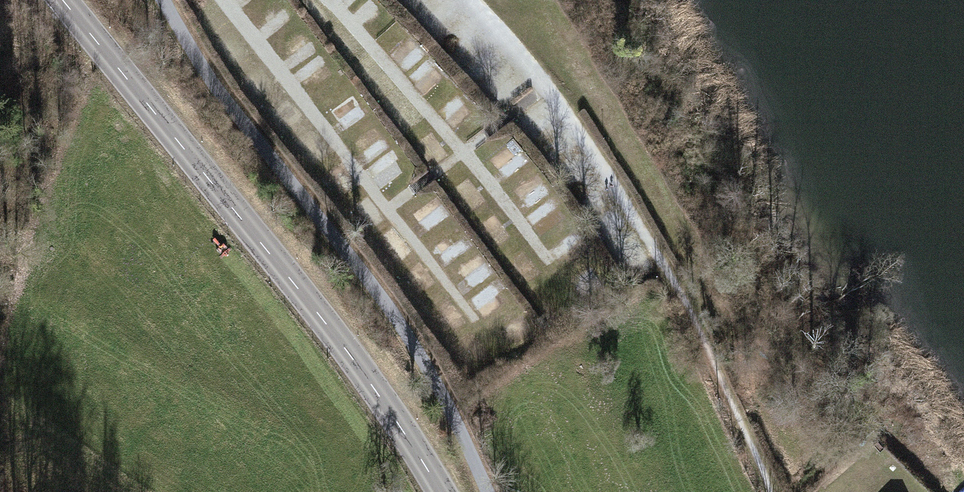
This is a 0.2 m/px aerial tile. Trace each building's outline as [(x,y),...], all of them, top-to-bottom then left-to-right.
[(429,93),(445,78),(397,28),(381,44),(429,93)] [(312,93),(331,78),(316,59),(297,74),(312,93)] [(355,97),(333,111),(347,132),(369,118),(355,97)] [(459,127),(470,113),(457,104),(446,118),(459,127)] [(375,132),(357,144),(369,161),(387,148),(375,132)] [(436,133),(419,143),(431,166),(449,157),(436,133)] [(506,181),(530,166),(515,143),(491,158),(506,181)] [(384,190),(404,174),(387,153),(367,169),(384,190)] [(526,211),(550,202),(541,177),(516,186),(526,211)] [(420,211),(425,226),(442,220),(436,205),(420,211)] [(470,292),(493,280),(482,258),(458,270),(470,292)] [(483,318),(506,308),(497,285),(473,295),(483,318)] [(515,351),(535,339),(520,313),(500,325),(515,351)]
